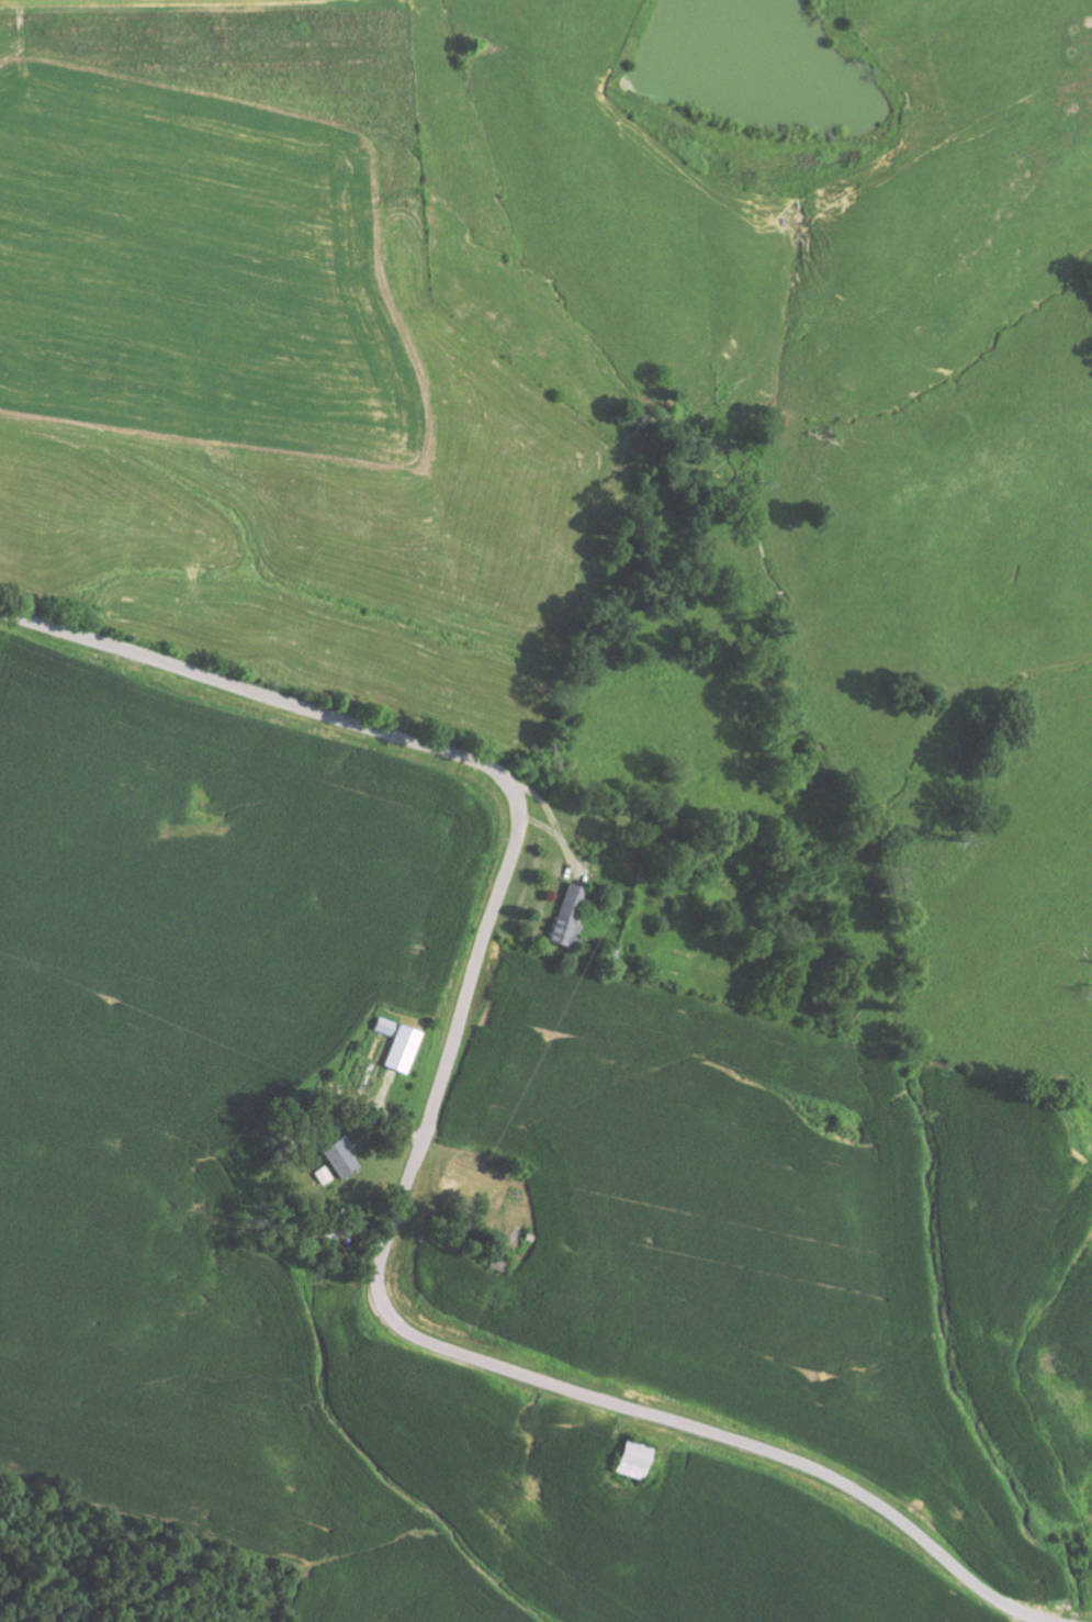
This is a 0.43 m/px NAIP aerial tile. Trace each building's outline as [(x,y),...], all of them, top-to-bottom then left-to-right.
[(549,942),(575,948),(581,925),(578,924),(587,888),(564,882),(549,942)] [(404,1074),(421,1032),(399,1024),(382,1065),(404,1074)] [(339,1178),(360,1165),(342,1136),(321,1149),(339,1178)] [(641,1480),(651,1448),(623,1440),(613,1472),(641,1480)]
